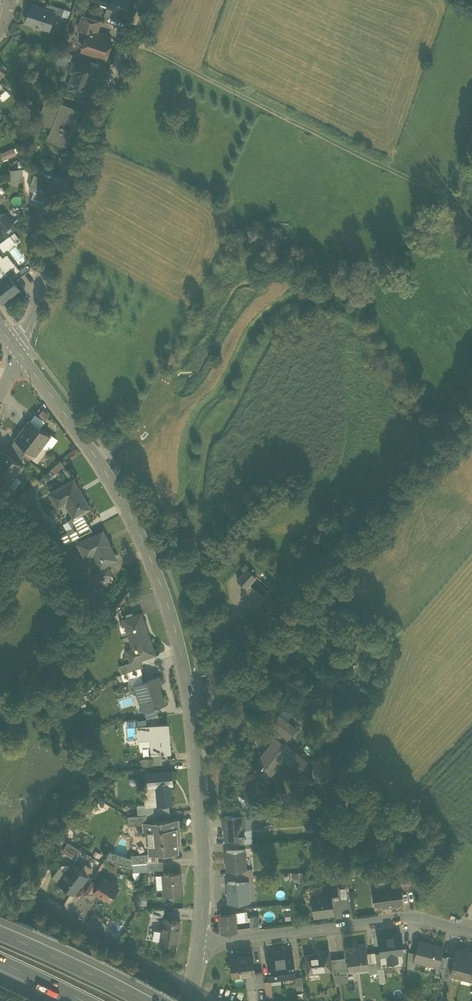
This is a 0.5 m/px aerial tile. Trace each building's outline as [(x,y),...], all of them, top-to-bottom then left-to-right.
[(108,6),(105,14),(115,18),(118,9),(124,12),(128,0),(94,0),(108,5),(108,6)] [(54,13),(62,16),(64,9),(47,3),(45,9),(54,12),(54,13)] [(26,22),(49,30),(54,13),(54,12),(45,9),(32,5),(26,22)] [(80,26),(86,29),(88,23),(98,27),(100,20),(83,15),(80,26)] [(82,50),(106,58),(106,57),(108,56),(109,52),(108,50),(111,40),(104,37),(101,32),(97,31),(98,27),(88,23),(86,29),(85,32),(88,33),(82,50)] [(59,57),(70,61),(72,54),(61,50),(59,57)] [(68,88),(89,94),(91,85),(89,84),(93,67),(73,61),(71,70),(73,71),(68,88)] [(49,138),(65,145),(70,134),(61,131),(68,114),(75,117),(78,111),(65,105),(62,111),(46,104),(43,110),(46,111),(42,122),(53,126),(49,138)] [(3,159),(18,156),(16,148),(2,151),(3,159)] [(11,169),(11,180),(23,180),(22,169),(11,169)] [(34,191),(38,192),(43,178),(35,176),(34,175),(29,189),(34,191)] [(59,184),(43,178),(38,192),(46,195),(54,198),(59,184)] [(44,201),(46,195),(38,192),(34,191),(32,196),(44,201)] [(0,215),(0,228),(4,232),(13,224),(4,213),(0,215)] [(4,251),(15,243),(10,236),(0,243),(0,246),(4,251)] [(0,272),(0,299),(2,302),(19,288),(8,274),(4,269),(0,272)] [(30,420),(22,429),(42,445),(50,435),(30,420)] [(35,455),(42,445),(22,429),(15,439),(15,440),(27,449),(35,455)] [(15,440),(12,444),(24,453),(27,449),(15,440)] [(21,457),(24,453),(12,444),(9,448),(21,457)] [(18,461),(21,457),(9,448),(6,452),(18,461)] [(0,454),(0,463),(15,475),(23,465),(18,461),(6,452),(3,450),(0,454)] [(15,475),(0,463),(0,479),(2,481),(8,485),(15,475)] [(88,523),(82,512),(90,508),(74,479),(50,493),(55,502),(65,496),(67,500),(65,502),(66,502),(74,516),(68,519),(73,527),(74,530),(76,529),(88,523)] [(68,531),(72,539),(79,535),(92,529),(88,522),(88,523),(76,529),(74,530),(73,527),(67,530),(68,531)] [(90,549),(100,567),(117,558),(110,545),(103,530),(78,543),(83,553),(90,549)] [(68,531),(56,538),(53,539),(50,533),(46,536),(50,541),(55,548),(60,545),(72,539),(68,531)] [(94,574),(98,581),(111,574),(108,567),(94,574)] [(237,579),(246,587),(249,584),(256,576),(247,568),(237,579)] [(278,595),(256,576),(249,584),(263,597),(262,598),(270,604),(278,595)] [(127,650),(131,661),(138,659),(155,653),(141,612),(123,618),(129,636),(132,635),(136,646),(127,650)] [(342,660),(348,664),(361,645),(355,641),(342,660)] [(121,665),(123,673),(139,667),(141,667),(138,659),(131,661),(121,665)] [(123,673),(122,674),(124,680),(142,674),(139,667),(123,673)] [(141,692),(147,709),(155,706),(156,707),(157,707),(157,706),(165,703),(161,691),(160,691),(158,686),(161,685),(158,676),(134,684),(137,693),(141,692)] [(257,696),(262,700),(268,690),(264,686),(257,696)] [(155,706),(147,709),(144,710),(146,717),(159,716),(156,708),(156,707),(155,706)] [(260,716),(271,724),(278,714),(268,706),(260,716)] [(271,733),(276,737),(276,736),(283,742),(287,736),(289,738),(296,727),(278,714),(271,724),(275,727),(271,733)] [(162,752),(162,754),(164,754),(164,752),(170,752),(168,724),(138,726),(139,738),(154,737),(154,743),(152,743),(152,753),(162,752)] [(290,747),(283,742),(276,736),(276,737),(249,772),(257,778),(255,779),(257,780),(259,777),(259,776),(261,774),(267,779),(282,759),(299,772),(307,761),(290,748),(290,747)] [(152,753),(153,759),(141,760),(141,765),(153,764),(163,763),(162,754),(162,752),(152,753)] [(158,805),(169,804),(172,804),(171,795),(170,795),(170,784),(172,784),(170,771),(143,773),(144,784),(157,783),(158,795),(157,795),(158,805)] [(259,777),(257,780),(262,785),(267,779),(261,774),(259,776),(259,777)] [(157,783),(144,784),(146,806),(154,805),(158,805),(157,795),(158,795),(157,783)] [(154,805),(154,813),(158,813),(170,812),(169,804),(158,805),(154,805)] [(154,830),(155,844),(156,853),(158,853),(178,852),(176,828),(179,828),(178,819),(158,820),(158,813),(154,813),(153,813),(146,814),(147,822),(148,830),(154,830)] [(128,815),(128,824),(144,823),(147,822),(146,814),(128,815)] [(243,814),(224,815),(226,838),(244,837),(244,829),(243,817),(243,814)] [(251,817),(243,817),(244,829),(251,829),(251,817)] [(112,861),(131,866),(131,863),(131,856),(128,855),(127,836),(122,834),(113,851),(110,850),(107,857),(113,859),(112,861)] [(62,851),(76,859),(81,850),(75,847),(75,846),(68,842),(64,849),(62,851)] [(244,849),(226,850),(227,870),(235,869),(245,869),(244,849)] [(146,862),(150,862),(158,861),(158,853),(156,853),(150,854),(150,853),(146,854),(146,862)] [(146,862),(146,854),(131,855),(131,856),(131,863),(132,863),(146,862)] [(162,861),(158,861),(150,862),(151,870),(163,869),(162,861)] [(133,871),(139,870),(151,870),(150,862),(146,862),(132,863),(133,871)] [(87,875),(81,870),(72,864),(70,866),(67,871),(59,882),(73,893),(81,882),(82,882),(87,875)] [(85,864),(81,870),(87,875),(91,868),(85,864)] [(52,878),(59,882),(67,871),(60,866),(52,878)] [(164,888),(165,896),(182,894),(182,885),(181,885),(180,872),(167,873),(168,886),(164,886),(164,888)] [(164,886),(163,874),(155,874),(157,888),(164,888),(164,886)] [(101,895),(111,900),(119,887),(102,877),(98,885),(94,892),(95,892),(101,896),(101,895)] [(91,898),(95,892),(94,892),(98,885),(91,881),(83,894),(91,898)] [(249,901),(248,881),(236,881),(228,882),(229,902),(249,901)] [(373,888),(376,907),(403,904),(400,885),(373,888)] [(331,894),(332,899),(339,898),(337,887),(326,888),(327,895),(331,894)] [(147,905),(146,893),(137,894),(138,906),(147,905)] [(312,897),(315,915),(333,913),(332,899),(331,894),(327,895),(312,897)] [(247,911),(236,912),(237,923),(250,921),(250,919),(249,917),(247,917),(247,911)] [(219,914),(221,933),(238,931),(237,923),(236,912),(221,914),(219,914)] [(250,921),(251,929),(259,928),(258,918),(250,919),(250,921)] [(161,942),(177,944),(181,922),(164,919),(161,942)] [(237,923),(238,931),(251,929),(250,921),(237,923)] [(382,965),(383,965),(391,964),(391,961),(402,960),(401,953),(403,952),(401,933),(378,937),(381,953),(382,965)] [(427,962),(438,965),(441,954),(443,948),(427,943),(428,943),(419,940),(416,953),(414,960),(416,960),(427,963),(427,962)] [(361,964),(361,966),(369,965),(367,953),(366,946),(359,947),(359,946),(346,947),(346,951),(345,951),(346,956),(347,956),(348,965),(361,964)] [(461,975),(462,975),(468,951),(456,948),(454,957),(450,972),(451,972),(452,971),(462,973),(461,975)] [(306,955),(308,973),(331,970),(328,950),(319,951),(320,953),(306,955)] [(407,967),(414,969),(416,960),(414,960),(416,953),(408,951),(407,967)] [(468,951),(462,975),(463,975),(463,974),(471,976),(471,952),(468,951)] [(370,973),(378,972),(377,968),(375,954),(375,952),(367,953),(369,965),(370,973)] [(246,974),(248,988),(257,987),(255,973),(252,954),(244,955),(244,957),(230,958),(233,976),(246,974)] [(293,954),(280,956),(283,975),(295,973),(293,954)] [(437,969),(443,970),(447,956),(441,954),(438,965),(437,969)] [(270,977),(283,975),(280,956),(267,958),(270,977)] [(454,957),(447,956),(443,970),(450,972),(454,957)] [(344,958),(338,959),(340,975),(346,974),(344,958)] [(384,968),(383,968),(377,968),(378,972),(379,982),(386,982),(384,968)] [(265,991),(266,998),(273,997),(271,980),(264,981),(263,972),(255,973),(257,987),(265,986),(265,991)] [(295,977),(296,989),(303,989),(302,976),(295,977)]
